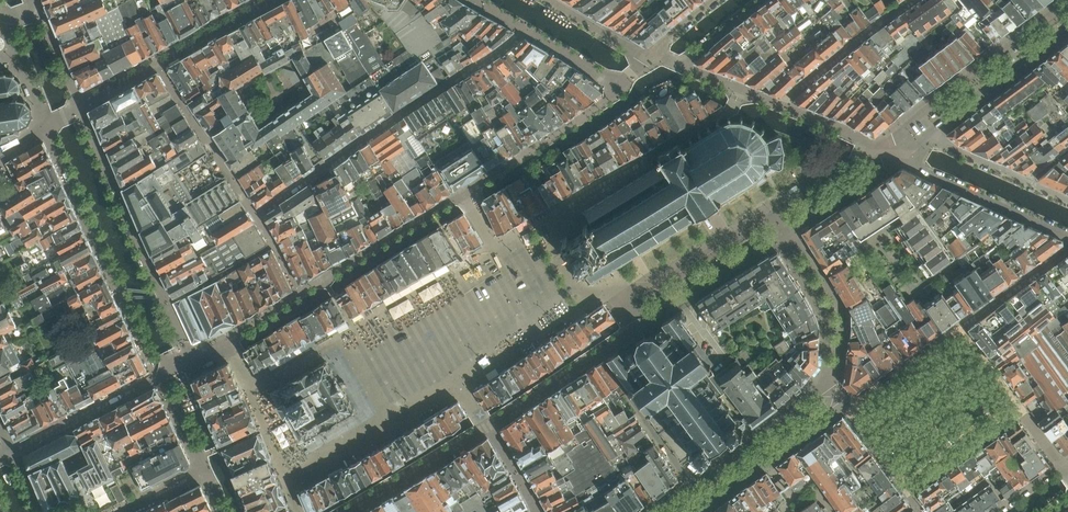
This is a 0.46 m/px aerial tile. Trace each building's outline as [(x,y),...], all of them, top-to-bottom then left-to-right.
[(46,4),(52,17),(58,34),(96,17),(120,5),(130,0),(55,0),(46,4)] [(120,5),(135,37),(145,58),(159,50),(144,18),(145,18),(136,0),(130,0),(120,5)] [(144,18),(159,50),(169,44),(151,8),(147,0),(136,0),(145,18),(144,18)] [(177,4),(192,30),(201,25),(187,0),(161,0),(165,7),(175,1),(177,4)] [(201,25),(209,20),(210,20),(199,0),(187,0),(201,25)] [(210,20),(221,13),(214,0),(199,0),(210,20)] [(221,13),(230,8),(226,0),(214,0),(221,13)] [(345,75),(353,87),(347,91),(337,98),(361,133),(394,111),(370,74),(359,58),(356,49),(339,21),(342,19),(330,0),(290,0),(283,4),(296,26),(304,52),(315,69),(335,56),(336,58),(346,75),(345,75)] [(342,19),(355,12),(348,0),(330,0),(342,19)] [(339,21),(356,49),(359,58),(370,74),(384,63),(366,32),(377,26),(380,31),(389,26),(370,6),(366,0),(348,0),(355,12),(342,19),(339,21)] [(370,6),(389,26),(395,33),(410,23),(404,16),(397,8),(390,1),(389,0),(366,0),(370,6)] [(390,1),(397,8),(404,0),(391,0),(390,1)] [(397,8),(404,16),(423,0),(404,0),(397,8)] [(404,16),(410,23),(425,12),(442,0),(423,0),(404,16)] [(465,4),(458,0),(442,0),(425,12),(432,22),(431,23),(435,30),(439,27),(438,26),(440,25),(438,23),(440,21),(465,4)] [(573,5),(597,19),(621,0),(580,0),(573,5)] [(597,19),(608,25),(623,12),(625,14),(627,11),(631,8),(633,10),(645,0),(621,0),(597,19)] [(652,11),(643,19),(648,25),(646,27),(656,39),(670,27),(655,9),(660,5),(656,0),(649,0),(649,1),(647,2),(650,7),(652,11)] [(663,3),(677,21),(684,16),(672,1),(672,0),(665,0),(664,1),(665,1),(663,3)] [(672,1),(684,16),(692,9),(685,0),(672,0),(672,1)] [(692,9),(703,1),(702,0),(685,0),(692,9)] [(788,12),(779,0),(772,0),(766,5),(777,20),(782,16),(784,18),(788,15),(788,12)] [(788,12),(788,15),(784,18),(782,20),(790,29),(796,25),(791,15),(799,10),(798,9),(799,9),(792,0),(779,0),(788,12)] [(807,2),(806,3),(804,0),(792,0),(799,9),(803,6),(810,15),(814,12),(810,7),(812,6),(810,4),(809,5),(807,2)] [(845,5),(849,13),(852,16),(862,29),(871,22),(881,15),(875,6),(864,13),(859,6),(854,9),(848,0),(841,0),(845,5)] [(874,4),(875,6),(881,15),(882,14),(887,10),(888,9),(881,0),(880,0),(874,4)] [(914,6),(931,29),(942,22),(926,0),(922,0),(914,6)] [(946,16),(952,11),(944,1),(944,0),(926,0),(942,22),(947,18),(946,16)] [(944,1),(952,11),(954,14),(954,13),(960,9),(953,0),(944,0),(944,1)] [(986,5),(982,0),(960,0),(964,6),(960,9),(954,13),(954,14),(951,16),(953,19),(956,23),(960,20),(964,25),(974,16),(977,20),(984,14),(986,17),(992,12),(986,5)] [(1001,7),(1002,8),(1018,25),(1025,19),(1009,0),(995,0),(1001,7)] [(1025,19),(1043,5),(1044,4),(1048,1),(1049,0),(1009,0),(1025,19)] [(830,10),(838,20),(841,18),(837,11),(843,6),(840,2),(833,7),(830,10)] [(179,38),(164,9),(161,3),(156,5),(151,8),(169,44),(179,38)] [(660,5),(655,9),(670,27),(677,21),(663,3),(660,5)] [(177,4),(166,10),(181,37),(192,30),(177,4)] [(283,4),(274,9),(298,55),(304,52),(296,26),(283,4)] [(440,21),(448,33),(441,38),(443,41),(450,36),(449,34),(461,26),(458,22),(475,11),(465,4),(440,21)] [(96,17),(110,47),(103,51),(104,54),(105,56),(106,56),(115,73),(134,64),(124,42),(135,37),(120,5),(96,17)] [(773,28),(774,27),(773,26),(778,22),(786,33),(790,29),(782,20),(784,18),(782,16),(777,20),(766,5),(759,10),(773,28)] [(914,30),(911,32),(917,41),(920,40),(932,31),(931,29),(914,6),(902,14),(914,30)] [(643,19),(652,11),(650,7),(643,13),(640,8),(634,13),(634,12),(631,15),(631,16),(615,29),(622,33),(641,17),(643,19)] [(1001,7),(995,12),(1010,31),(1018,25),(1002,8),(1001,7)] [(264,14),(263,14),(282,47),(290,60),(298,55),(274,9),(264,14)] [(769,29),(775,37),(770,42),(772,44),(774,42),(781,37),(773,28),(759,10),(752,15),(765,32),(769,29)] [(475,11),(458,22),(461,26),(449,34),(450,36),(451,37),(482,14),(475,11)] [(623,12),(608,25),(615,29),(631,16),(631,15),(627,11),(625,14),(623,12)] [(992,12),(986,17),(1002,36),(1010,31),(995,12),(994,11),(992,12)] [(410,23),(395,33),(407,50),(413,59),(419,55),(429,49),(435,58),(437,56),(447,49),(448,51),(456,44),(451,37),(450,36),(443,41),(441,38),(435,30),(431,23),(432,22),(425,12),(410,23)] [(263,14),(255,19),(274,52),(282,47),(263,14)] [(451,37),(456,44),(448,51),(447,49),(437,56),(442,63),(452,57),(457,53),(459,52),(456,48),(463,42),(489,18),(482,14),(451,37)] [(911,32),(914,30),(902,14),(893,21),(902,34),(905,31),(907,33),(903,36),(905,38),(911,32)] [(764,34),(763,33),(765,32),(752,15),(750,16),(744,21),(756,35),(755,36),(757,39),(758,38),(764,34)] [(852,16),(852,17),(844,24),(845,26),(853,36),(862,29),(852,16)] [(96,17),(58,34),(65,51),(72,68),(104,54),(103,51),(110,47),(96,17)] [(648,25),(643,19),(641,17),(622,33),(624,34),(632,38),(633,38),(646,27),(648,25)] [(986,17),(978,23),(994,42),(1002,36),(986,17)] [(489,18),(463,42),(468,49),(476,42),(498,23),(489,18)] [(275,55),(274,52),(255,19),(246,24),(267,59),(275,55)] [(953,19),(945,25),(947,28),(948,27),(949,29),(949,28),(956,23),(953,19)] [(737,27),(749,41),(755,36),(756,35),(744,21),(737,27)] [(834,26),(837,29),(833,32),(843,44),(851,37),(847,32),(843,27),(839,22),(837,23),(836,21),(832,24),(833,27),(834,26)] [(893,21),(886,26),(894,38),(896,41),(898,43),(896,45),(900,51),(904,48),(899,42),(905,38),(903,36),(902,34),(893,21)] [(498,23),(476,42),(484,54),(492,49),(506,38),(514,32),(504,26),(498,23)] [(240,27),(255,52),(261,63),(267,59),(246,24),(240,27)] [(781,37),(774,42),(779,47),(780,46),(782,49),(783,51),(803,35),(796,26),(795,25),(796,25),(790,29),(786,33),(781,37)] [(749,41),(737,27),(737,26),(730,32),(738,40),(746,48),(751,43),(749,41)] [(890,42),(894,38),(886,26),(878,31),(891,49),(896,45),(898,43),(896,41),(892,44),(890,42)] [(240,27),(229,33),(246,58),(255,52),(240,27)] [(646,27),(633,38),(644,46),(645,46),(646,47),(647,47),(647,46),(648,46),(656,39),(646,27)] [(947,28),(943,31),(946,35),(952,31),(950,29),(949,28),(949,29),(948,27),(947,28)] [(974,39),(975,38),(966,27),(962,31),(964,33),(958,38),(975,56),(975,57),(984,50),(974,39)] [(878,31),(871,37),(882,48),(886,45),(894,56),(900,51),(896,45),(891,49),(878,31)] [(716,45),(710,50),(717,57),(729,47),(738,40),(730,32),(716,45)] [(815,47),(814,48),(825,59),(826,58),(843,44),(833,32),(832,32),(815,46),(815,47)] [(924,45),(920,40),(917,41),(911,32),(905,38),(899,42),(904,48),(907,51),(908,53),(915,48),(917,50),(924,45)] [(218,39),(217,39),(234,65),(246,58),(229,33),(228,33),(228,34),(218,39)] [(737,55),(716,72),(731,77),(761,53),(772,44),(770,42),(764,34),(758,38),(757,39),(752,43),(751,43),(746,48),(737,55)] [(871,36),(862,43),(884,68),(886,66),(889,68),(895,62),(891,59),(882,48),(871,37),(871,36)] [(950,36),(947,39),(948,41),(968,62),(975,57),(974,57),(975,56),(958,38),(956,36),(952,39),(950,36)] [(143,59),(145,58),(135,37),(124,42),(134,64),(143,59)] [(525,38),(523,41),(508,52),(516,62),(533,43),(528,40),(525,38)] [(217,39),(211,43),(227,66),(231,64),(234,65),(217,39)] [(738,40),(729,47),(737,55),(746,48),(738,40)] [(939,45),(942,48),(938,50),(955,72),(968,62),(948,41),(944,44),(942,42),(939,45)] [(470,57),(473,55),(468,49),(463,42),(456,48),(459,52),(457,53),(465,65),(472,61),(470,57)] [(468,49),(473,55),(470,57),(472,61),(474,60),(484,54),(476,42),(468,49)] [(731,77),(744,82),(782,49),(780,46),(779,47),(774,42),(772,44),(761,53),(731,77)] [(227,66),(211,43),(203,47),(218,69),(223,72),(225,68),(227,66)] [(533,43),(516,62),(524,70),(526,69),(539,83),(542,81),(546,75),(558,57),(548,52),(533,43)] [(862,43),(854,50),(876,75),(883,69),(884,68),(862,43)] [(1060,50),(1067,58),(1067,44),(1060,50)] [(203,47),(193,53),(211,80),(222,74),(223,72),(218,69),(203,47)] [(319,110),(328,104),(337,98),(347,91),(329,62),(336,58),(335,56),(315,69),(304,52),(298,55),(290,60),(282,47),(274,52),(275,55),(267,59),(261,63),(255,52),(246,58),(234,65),(231,64),(227,66),(225,68),(223,72),(222,74),(211,80),(214,84),(223,79),(226,84),(232,87),(195,112),(211,137),(212,136),(214,135),(215,136),(217,139),(223,147),(230,157),(227,160),(233,167),(245,159),(243,155),(251,150),(265,140),(276,133),(281,141),(284,145),(291,141),(297,136),(295,133),(299,131),(302,134),(307,131),(301,123),(310,117),(318,111),(319,110)] [(706,68),(716,72),(737,55),(729,47),(717,57),(706,68)] [(793,65),(787,70),(797,82),(805,76),(804,76),(825,59),(814,48),(794,65),(793,65)] [(900,51),(894,56),(891,59),(895,62),(899,66),(910,56),(908,53),(907,51),(904,48),(900,51)] [(429,49),(419,55),(425,64),(435,58),(429,49)] [(782,49),(744,82),(760,89),(791,60),(783,51),(782,49)] [(425,64),(419,55),(413,59),(407,50),(384,63),(370,74),(394,111),(410,100),(410,101),(422,93),(422,92),(437,82),(431,73),(425,64)] [(710,50),(696,61),(697,62),(697,64),(706,68),(717,57),(710,50)] [(860,73),(863,76),(866,80),(870,76),(872,78),(876,75),(854,50),(845,57),(852,64),(856,68),(860,73)] [(920,64),(918,65),(923,71),(936,86),(938,85),(955,72),(938,50),(934,53),(932,50),(928,53),(930,55),(926,58),(924,56),(921,58),(923,61),(920,64)] [(1047,60),(1067,79),(1067,58),(1060,50),(1047,60)] [(508,52),(501,57),(516,77),(524,70),(516,62),(508,52)] [(192,54),(182,59),(182,60),(200,86),(204,83),(207,88),(214,84),(211,80),(193,53),(192,54)] [(457,53),(452,57),(459,69),(465,65),(457,53)] [(105,56),(96,60),(105,78),(115,73),(106,56),(105,56)] [(452,57),(442,63),(449,74),(450,74),(459,69),(452,57)] [(501,57),(495,61),(510,80),(511,81),(516,77),(501,57)] [(546,75),(542,81),(546,85),(551,78),(561,86),(568,77),(570,79),(577,69),(568,64),(558,57),(546,75)] [(845,57),(828,71),(832,77),(845,67),(847,69),(852,64),(845,57)] [(74,70),(73,71),(80,86),(81,87),(82,88),(83,88),(84,88),(85,88),(86,88),(105,78),(96,60),(90,63),(74,70)] [(197,97),(196,95),(207,88),(204,83),(200,86),(182,60),(181,60),(173,64),(174,64),(171,66),(170,66),(170,67),(169,70),(169,71),(188,102),(197,97)] [(1033,70),(1048,83),(1048,84),(1051,87),(1056,82),(1061,87),(1067,80),(1067,79),(1047,60),(1044,62),(1033,70)] [(488,73),(486,74),(497,87),(498,88),(510,80),(495,61),(484,68),(488,73)] [(806,107),(815,111),(856,68),(852,64),(847,69),(845,67),(832,77),(833,79),(821,91),(806,107)] [(437,82),(438,82),(446,77),(439,67),(431,73),(437,82)] [(486,74),(488,73),(484,68),(482,69),(473,74),(484,92),(486,94),(497,87),(486,74)] [(863,76),(860,73),(856,68),(815,111),(825,114),(863,76)] [(535,86),(539,83),(526,69),(524,70),(516,77),(511,81),(522,95),(533,89),(533,86),(534,84),(535,86)] [(577,69),(570,79),(577,83),(583,74),(577,69)] [(876,75),(872,78),(875,81),(881,86),(888,93),(903,111),(913,103),(892,79),(883,69),(876,75)] [(907,78),(909,77),(902,69),(892,79),(913,103),(922,96),(911,82),(907,78)] [(787,70),(765,91),(780,98),(797,82),(787,70)] [(1033,70),(1023,78),(1035,93),(1047,84),(1048,84),(1048,83),(1033,70)] [(4,140),(5,141),(8,140),(7,139),(15,135),(15,136),(19,134),(18,132),(17,133),(16,125),(22,122),(24,125),(26,123),(23,121),(26,116),(30,116),(30,114),(27,113),(26,107),(29,105),(28,103),(25,105),(21,100),(23,97),(20,96),(19,99),(13,98),(17,91),(20,92),(21,89),(17,88),(16,83),(19,81),(18,79),(15,80),(11,76),(13,73),(10,72),(9,75),(3,74),(3,71),(0,71),(0,72),(0,74),(0,142),(4,140)] [(833,79),(832,77),(828,71),(813,83),(821,91),(833,79)] [(918,76),(917,77),(929,91),(936,86),(923,71),(918,76)] [(147,78),(146,79),(150,86),(151,86),(154,91),(142,98),(144,102),(168,90),(158,72),(147,79),(147,78)] [(473,74),(465,79),(476,97),(477,98),(478,97),(477,96),(484,92),(473,74)] [(583,74),(577,83),(586,92),(593,81),(583,74)] [(863,76),(825,114),(837,119),(854,101),(850,97),(865,81),(870,86),(875,81),(872,78),(870,76),(866,80),(863,76)] [(577,83),(570,79),(568,77),(561,86),(585,108),(586,107),(595,101),(595,100),(586,92),(577,83)] [(917,77),(911,82),(922,96),(929,91),(917,77)] [(556,98),(558,96),(576,114),(577,113),(578,113),(583,110),(583,109),(585,108),(561,86),(551,78),(546,85),(552,91),(551,92),(556,98)] [(1023,78),(1012,85),(1025,101),(1035,93),(1023,78)] [(136,85),(142,98),(154,91),(151,86),(150,86),(146,79),(136,85)] [(189,103),(195,112),(232,87),(226,84),(223,79),(214,84),(207,88),(196,95),(197,97),(188,102),(189,103)] [(465,79),(455,85),(466,103),(476,97),(465,79)] [(510,80),(498,88),(504,97),(508,98),(519,112),(535,133),(538,138),(550,130),(522,95),(511,81),(510,80)] [(539,83),(535,86),(548,102),(550,101),(560,114),(562,117),(565,121),(566,120),(574,115),(575,114),(575,115),(576,114),(558,96),(556,98),(551,92),(552,91),(546,85),(542,81),(539,83)] [(586,92),(595,100),(603,94),(604,89),(593,81),(586,92)] [(813,83),(793,101),(806,107),(821,91),(813,83)] [(534,84),(533,86),(533,89),(522,95),(550,130),(551,130),(551,129),(559,125),(562,122),(563,123),(563,122),(560,119),(558,115),(548,102),(535,86),(534,84)] [(163,113),(165,115),(158,119),(150,106),(170,95),(168,90),(144,102),(142,98),(136,85),(90,111),(98,127),(103,141),(126,129),(130,138),(134,136),(137,135),(148,129),(151,134),(154,132),(156,136),(166,130),(165,129),(185,117),(177,104),(163,113)] [(414,111),(404,117),(405,118),(404,118),(410,127),(414,134),(414,133),(419,140),(420,139),(433,158),(465,138),(458,126),(470,118),(468,115),(471,113),(454,86),(453,85),(443,92),(433,98),(424,104),(414,111)] [(1012,85),(1002,93),(1015,109),(1025,101),(1012,85)] [(868,88),(863,93),(869,100),(846,122),(847,123),(861,129),(872,118),(878,112),(882,107),(878,104),(888,93),(881,86),(873,93),(868,88)] [(504,107),(502,108),(505,113),(500,116),(521,148),(529,143),(523,134),(524,130),(502,98),(504,97),(498,88),(497,87),(486,94),(493,105),(498,102),(499,103),(500,103),(501,102),(504,107)] [(483,105),(483,106),(512,153),(521,148),(500,116),(500,117),(492,106),(493,105),(486,94),(484,92),(477,96),(478,97),(483,105)] [(683,92),(674,98),(677,104),(690,125),(700,119),(689,100),(688,101),(683,92)] [(837,119),(846,122),(869,100),(863,93),(854,101),(837,119)] [(888,93),(878,104),(882,107),(878,112),(888,124),(903,111),(888,93)] [(1002,93),(992,101),(1005,116),(1007,115),(1015,109),(1002,93)] [(1035,122),(1036,121),(1043,130),(1048,136),(1053,132),(1060,127),(1066,122),(1067,121),(1067,112),(1060,103),(1056,102),(1057,101),(1049,93),(1040,100),(1040,101),(1027,111),(1035,122)] [(690,125),(677,104),(674,98),(671,94),(656,103),(657,103),(676,134),(690,125)] [(1066,96),(1063,94),(1060,96),(1067,104),(1067,94),(1066,96)] [(699,95),(689,100),(700,119),(709,114),(709,113),(703,102),(702,103),(699,95)] [(523,134),(529,143),(538,138),(535,133),(519,112),(508,98),(504,97),(502,98),(524,130),(523,134)] [(653,97),(653,98),(650,100),(653,105),(647,109),(666,139),(675,134),(676,134),(657,103),(656,103),(653,97)] [(337,98),(328,104),(331,109),(336,116),(352,139),(361,133),(337,98)] [(703,102),(709,113),(714,111),(719,108),(722,106),(722,105),(711,99),(709,100),(707,99),(703,102)] [(641,100),(632,107),(643,123),(656,145),(666,139),(647,109),(641,100)] [(997,122),(998,123),(1001,127),(1006,124),(1014,133),(1017,131),(1019,134),(1030,127),(1024,120),(1015,126),(1007,115),(1005,116),(992,101),(986,105),(995,117),(996,116),(999,119),(997,122)] [(331,109),(328,104),(319,110),(322,115),(331,109)] [(986,105),(977,112),(981,117),(982,117),(987,123),(990,124),(992,125),(997,131),(1001,127),(998,123),(997,122),(999,119),(996,116),(995,117),(986,105)] [(483,106),(471,113),(474,118),(475,118),(501,160),(512,154),(512,153),(483,106)] [(632,107),(624,113),(639,138),(646,150),(647,150),(656,145),(643,123),(632,107)] [(318,111),(310,117),(313,121),(321,116),(318,111)] [(862,129),(862,130),(863,130),(863,131),(873,136),(876,136),(888,124),(878,112),(872,118),(861,129),(862,130),(862,129)] [(977,112),(966,120),(976,132),(986,124),(994,133),(997,131),(992,125),(990,124),(987,123),(982,117),(981,117),(977,112)] [(624,113),(616,119),(638,155),(647,150),(646,150),(639,138),(624,113)] [(332,118),(337,125),(332,128),(343,145),(352,139),(336,116),(332,118)] [(165,129),(166,130),(156,136),(154,132),(151,134),(148,129),(137,135),(134,136),(139,146),(113,162),(117,174),(118,173),(170,142),(192,128),(185,117),(165,129)] [(404,118),(391,127),(397,136),(410,127),(404,118)] [(475,118),(474,118),(460,127),(468,140),(469,140),(472,145),(488,168),(501,160),(475,118)] [(563,246),(562,246),(564,249),(566,253),(567,253),(573,263),(575,267),(576,268),(574,273),(573,273),(573,274),(574,274),(577,278),(576,279),(578,280),(578,279),(583,279),(584,280),(584,279),(585,279),(587,277),(587,276),(590,280),(588,282),(587,282),(588,284),(591,282),(593,285),(594,284),(595,284),(594,282),(593,281),(594,281),(601,276),(602,276),(604,275),(603,275),(611,270),(611,271),(612,270),(613,270),(613,269),(619,266),(619,265),(620,265),(621,265),(622,264),(622,263),(623,263),(629,259),(630,259),(632,258),(639,253),(641,256),(643,255),(642,253),(641,252),(642,251),(648,247),(649,248),(651,246),(650,246),(658,242),(660,244),(662,243),(661,242),(661,241),(660,240),(661,240),(661,239),(667,236),(668,236),(670,235),(669,234),(677,230),(679,233),(681,231),(680,230),(680,229),(679,228),(680,228),(687,224),(689,223),(689,222),(692,220),(693,221),(697,218),(697,219),(698,218),(698,219),(699,220),(701,219),(700,217),(699,217),(717,207),(718,208),(720,207),(719,206),(718,205),(719,205),(723,202),(722,202),(726,200),(727,202),(729,200),(728,198),(735,194),(736,196),(739,194),(738,193),(737,193),(744,188),(746,190),(748,189),(747,187),(754,183),(756,187),(758,186),(758,187),(769,179),(768,178),(767,177),(768,176),(771,176),(775,171),(776,169),(778,169),(782,166),(783,164),(782,164),(782,163),(783,153),(785,153),(784,150),(783,150),(780,139),(781,139),(781,136),(777,135),(775,136),(766,141),(763,136),(761,134),(762,133),(763,132),(761,130),(760,131),(759,131),(753,126),(754,124),(753,123),(751,123),(750,124),(750,125),(742,122),(743,120),(740,119),(740,121),(740,122),(731,122),(731,120),(728,120),(728,122),(728,123),(721,126),(720,125),(719,124),(717,125),(718,127),(711,131),(710,129),(708,131),(709,132),(709,133),(702,137),(701,135),(699,136),(700,138),(693,143),(693,142),(693,143),(692,141),(691,139),(691,138),(688,140),(686,142),(682,144),(681,143),(680,144),(679,144),(678,145),(678,144),(672,147),(671,148),(665,151),(664,152),(659,155),(659,156),(658,157),(660,160),(658,161),(659,163),(657,165),(658,166),(655,168),(654,168),(652,169),(653,169),(645,174),(643,175),(635,180),(633,181),(626,186),(624,187),(616,192),(616,191),(614,192),(614,193),(607,198),(606,197),(604,199),(605,199),(597,203),(595,204),(595,205),(594,206),(587,210),(587,209),(585,211),(582,213),(584,215),(586,213),(594,225),(594,226),(590,228),(587,224),(584,226),(587,230),(570,241),(567,237),(564,238),(567,243),(565,244),(563,246)] [(615,119),(609,124),(631,159),(638,155),(616,119),(615,120),(615,119)] [(947,134),(947,135),(959,145),(959,144),(959,145),(976,132),(966,120),(947,134)] [(1019,134),(989,158),(1001,163),(1026,144),(1027,145),(1034,140),(1033,138),(1043,130),(1036,121),(1035,122),(1030,127),(1019,134)] [(1060,127),(1067,136),(1067,125),(1066,122),(1060,127)] [(609,124),(600,130),(620,164),(631,159),(609,124)] [(976,132),(959,145),(970,150),(994,133),(986,124),(976,132)] [(994,133),(970,150),(989,158),(1019,134),(1017,131),(1014,133),(1006,124),(1001,127),(997,131),(994,133)] [(343,145),(332,128),(327,132),(322,125),(318,128),(334,152),(343,145)] [(374,139),(370,142),(379,158),(383,164),(389,161),(388,160),(391,158),(398,168),(404,177),(403,177),(411,189),(414,188),(425,180),(438,201),(439,201),(440,200),(441,200),(441,199),(448,195),(450,193),(451,193),(450,193),(451,193),(452,192),(451,191),(451,192),(450,191),(451,190),(444,179),(440,174),(438,170),(427,153),(427,152),(419,140),(414,133),(414,134),(410,127),(397,136),(391,127),(390,128),(387,130),(386,131),(374,139),(375,139),(374,139)] [(1053,132),(1066,146),(1067,144),(1067,136),(1060,127),(1053,132)] [(198,138),(192,128),(170,142),(176,152),(184,147),(185,148),(198,138)] [(319,137),(314,141),(325,158),(334,152),(318,128),(314,130),(319,137)] [(126,129),(103,141),(108,152),(125,142),(130,138),(126,129)] [(600,130),(599,130),(593,134),(613,168),(620,165),(620,164),(600,130)] [(1046,138),(1048,136),(1043,130),(1033,138),(1034,140),(1027,145),(1026,144),(1001,163),(1012,168),(1028,155),(1029,156),(1039,149),(1036,146),(1046,138)] [(1048,136),(1046,138),(1058,151),(1066,146),(1053,132),(1048,136)] [(276,133),(265,140),(270,148),(281,141),(276,133)] [(593,134),(586,139),(607,172),(613,168),(593,134)] [(108,152),(113,162),(139,146),(134,136),(130,138),(125,142),(108,152)] [(125,191),(127,197),(128,197),(142,231),(186,203),(184,200),(183,200),(173,185),(170,181),(174,178),(175,174),(202,157),(205,161),(206,161),(208,153),(198,138),(185,148),(184,147),(176,152),(160,162),(163,166),(124,189),(125,191)] [(465,138),(433,158),(440,168),(438,170),(440,174),(444,179),(451,190),(450,191),(451,192),(451,191),(452,192),(454,191),(454,190),(454,191),(467,183),(467,182),(468,182),(469,181),(470,181),(472,179),(488,169),(488,168),(472,145),(469,140),(468,140),(467,141),(465,138)] [(1046,138),(1036,146),(1039,149),(1048,159),(1058,151),(1046,138)] [(586,139),(577,144),(584,156),(587,162),(588,164),(596,177),(607,172),(586,139)] [(293,158),(284,145),(281,141),(270,148),(275,155),(276,154),(283,163),(285,162),(296,179),(303,174),(303,173),(292,158),(293,158)] [(291,141),(284,145),(293,158),(292,158),(303,173),(314,166),(303,145),(291,152),(288,148),(294,145),(291,141)] [(43,142),(6,163),(11,173),(49,152),(43,142)] [(170,142),(118,173),(118,174),(123,185),(157,165),(160,162),(176,152),(170,142)] [(370,142),(360,149),(369,165),(379,158),(370,142)] [(577,144),(571,147),(579,159),(584,156),(577,144)] [(570,148),(564,151),(568,158),(584,184),(591,180),(583,167),(578,159),(579,159),(571,147),(570,148)] [(368,168),(370,166),(369,165),(360,149),(350,156),(364,180),(372,175),(368,168)] [(1028,155),(1012,168),(1027,175),(1038,167),(1048,159),(1039,149),(1029,156),(1028,155)] [(245,159),(233,167),(236,172),(257,158),(251,150),(243,155),(245,159)] [(11,174),(16,182),(21,190),(29,186),(29,185),(25,178),(53,162),(49,152),(11,173),(11,174)] [(275,155),(269,159),(279,173),(282,176),(288,185),(296,179),(285,162),(283,163),(276,154),(275,155)] [(365,181),(364,180),(350,156),(342,162),(358,190),(367,185),(365,181)] [(1060,162),(1067,168),(1067,157),(1067,156),(1060,162)] [(389,174),(398,168),(391,158),(388,160),(389,161),(383,164),(379,158),(369,165),(370,166),(382,188),(405,221),(408,219),(415,215),(415,216),(415,215),(416,215),(389,174)] [(557,162),(574,191),(584,184),(568,158),(558,164),(557,162)] [(63,184),(53,162),(25,178),(29,185),(29,186),(21,190),(20,190),(19,191),(19,192),(19,193),(20,194),(1,205),(7,216),(7,217),(63,184)] [(334,168),(342,179),(340,180),(344,186),(348,195),(357,191),(358,190),(342,162),(334,168)] [(557,162),(547,167),(565,196),(574,191),(557,162)] [(1038,180),(1050,185),(1061,174),(1063,172),(1067,168),(1060,162),(1038,180)] [(262,163),(239,178),(246,188),(268,173),(262,163)] [(541,166),(548,180),(538,186),(550,205),(565,196),(547,167),(545,164),(541,166)] [(596,177),(588,164),(583,167),(591,180),(596,177)] [(372,175),(364,180),(365,181),(367,185),(372,194),(382,188),(370,166),(368,168),(372,175)] [(416,215),(419,213),(425,210),(424,210),(403,177),(404,177),(398,168),(389,174),(416,215)] [(924,197),(921,194),(933,183),(902,168),(894,174),(914,202),(921,196),(922,198),(924,197)] [(1050,185),(1062,191),(1067,182),(1067,176),(1063,172),(1061,174),(1050,185)] [(246,188),(251,197),(266,187),(273,182),(282,176),(279,173),(272,178),(268,173),(246,188)] [(530,184),(529,185),(542,210),(546,207),(550,205),(550,206),(550,205),(538,186),(530,173),(524,176),(525,179),(527,178),(530,184)] [(839,208),(858,235),(851,240),(858,250),(856,251),(862,259),(871,253),(861,239),(899,214),(901,217),(904,221),(894,228),(903,240),(901,242),(910,254),(913,253),(916,257),(921,263),(918,265),(928,277),(950,261),(955,267),(959,264),(956,259),(939,236),(928,222),(923,215),(918,208),(914,203),(915,203),(914,202),(894,174),(893,175),(885,179),(849,204),(841,209),(840,209),(839,208)] [(142,231),(142,232),(152,252),(185,233),(186,235),(191,232),(196,240),(204,235),(200,229),(206,226),(204,222),(240,201),(226,179),(224,180),(223,178),(216,176),(215,179),(218,184),(186,203),(142,231)] [(282,176),(273,182),(279,191),(288,185),(282,176)] [(526,186),(527,185),(524,180),(525,179),(524,176),(512,182),(526,208),(531,216),(542,210),(529,185),(528,185),(528,186),(526,187),(526,186)] [(350,201),(348,195),(344,186),(340,180),(317,192),(334,228),(335,227),(349,255),(359,249),(345,221),(355,215),(358,220),(360,219),(350,201)] [(414,188),(411,189),(424,210),(427,208),(427,209),(427,208),(433,204),(433,205),(433,204),(435,203),(436,203),(437,201),(438,202),(438,201),(425,180),(414,188)] [(273,182),(266,187),(272,196),(279,191),(273,182)] [(523,221),(518,213),(524,209),(524,210),(526,208),(512,182),(495,193),(513,227),(523,221)] [(288,199),(287,199),(296,214),(301,224),(310,220),(318,236),(319,236),(332,264),(349,255),(335,227),(334,228),(317,192),(311,183),(310,184),(300,191),(299,191),(298,191),(299,192),(288,199)] [(921,194),(924,197),(922,198),(921,196),(914,202),(915,203),(914,203),(918,208),(943,188),(933,183),(921,194)] [(7,221),(7,222),(8,225),(11,229),(34,215),(68,195),(67,194),(66,191),(64,188),(65,188),(64,187),(63,184),(7,217),(10,220),(8,221),(7,221)] [(266,187),(251,197),(258,207),(272,196),(266,187)] [(382,188),(372,194),(381,209),(392,229),(405,221),(382,188)] [(943,188),(918,208),(923,215),(952,192),(943,188)] [(357,191),(348,195),(350,201),(360,219),(360,220),(368,216),(379,237),(392,229),(381,209),(372,215),(366,203),(363,204),(357,191)] [(952,192),(923,215),(928,222),(960,195),(952,192)] [(491,196),(496,206),(494,207),(506,230),(513,227),(495,193),(491,196)] [(68,195),(34,215),(40,225),(72,206),(68,196),(68,195)] [(960,195),(928,222),(939,236),(980,204),(960,196),(960,195)] [(484,200),(483,203),(487,211),(494,207),(496,206),(491,196),(485,199),(484,200)] [(287,199),(280,204),(288,219),(296,214),(287,199)] [(240,201),(204,222),(206,226),(211,234),(248,212),(240,201)] [(284,222),(288,219),(280,204),(263,215),(268,224),(278,218),(283,225),(285,223),(284,222)] [(980,204),(939,236),(956,259),(966,251),(971,247),(966,239),(968,237),(965,233),(994,211),(988,208),(980,204)] [(40,225),(23,235),(29,246),(35,243),(77,217),(76,214),(74,211),(73,207),(73,206),(72,206),(40,225)] [(494,207),(487,211),(498,235),(506,230),(494,207)] [(524,209),(518,213),(523,221),(531,216),(526,208),(524,210),(524,209)] [(832,213),(851,240),(858,235),(839,208),(832,213)] [(994,211),(965,233),(968,237),(975,232),(981,239),(1009,218),(1003,215),(994,211)] [(201,254),(207,265),(202,268),(192,274),(197,285),(235,263),(247,256),(234,235),(254,222),(248,212),(211,234),(217,243),(211,247),(200,253),(201,254)] [(464,213),(456,218),(464,233),(473,228),(464,213)] [(832,213),(825,217),(845,245),(852,254),(856,251),(858,250),(851,240),(832,213)] [(288,219),(284,222),(285,223),(283,225),(278,218),(268,224),(279,241),(290,234),(303,227),(301,224),(296,214),(288,219)] [(23,235),(40,225),(34,215),(11,229),(14,234),(10,237),(12,242),(5,245),(11,255),(12,255),(12,256),(18,252),(19,251),(29,246),(23,235)] [(355,215),(345,221),(359,249),(364,246),(369,243),(370,243),(360,224),(362,223),(360,220),(360,219),(358,220),(355,215)] [(368,216),(360,220),(362,223),(372,242),(379,237),(368,216)] [(77,217),(35,243),(40,253),(83,229),(82,229),(81,227),(81,226),(80,222),(79,221),(78,219),(78,218),(78,217),(77,217)] [(825,217),(814,225),(833,253),(845,245),(825,217)] [(456,218),(448,223),(465,252),(473,248),(464,233),(456,218)] [(1016,231),(1014,230),(1022,223),(1009,218),(981,239),(971,247),(966,251),(968,254),(980,246),(984,252),(985,251),(986,250),(994,246),(1002,239),(1005,237),(1007,238),(1016,231)] [(322,269),(332,264),(319,236),(318,236),(310,220),(301,224),(303,227),(322,269)] [(254,222),(234,235),(247,256),(268,244),(254,222)] [(448,223),(438,229),(454,258),(465,252),(448,223)] [(1014,230),(1016,231),(1007,238),(1005,237),(1002,239),(1009,247),(1015,242),(1018,246),(1023,242),(1030,237),(1031,239),(1041,231),(1032,227),(1022,223),(1014,230)] [(0,229),(0,243),(10,237),(14,234),(11,229),(8,225),(5,226),(0,229)] [(814,250),(821,261),(827,271),(841,262),(852,254),(845,245),(833,253),(814,225),(803,232),(804,234),(808,239),(807,240),(808,241),(810,243),(809,243),(810,244),(814,249),(814,250),(814,251),(814,250)] [(206,226),(200,229),(204,235),(211,247),(217,243),(211,234),(206,226)] [(299,252),(311,277),(322,269),(303,227),(290,234),(295,243),(299,252)] [(464,233),(473,248),(482,243),(473,228),(464,233)] [(83,230),(84,230),(83,230),(83,229),(40,253),(18,265),(24,275),(49,262),(88,241),(88,240),(88,239),(85,233),(84,233),(83,230)] [(438,229),(429,234),(446,263),(454,258),(438,229)] [(1030,237),(1023,242),(1031,251),(1051,236),(1041,231),(1031,239),(1030,237)] [(152,252),(152,253),(156,261),(190,242),(186,235),(185,233),(152,252)] [(283,249),(283,250),(295,243),(290,234),(279,241),(283,249)] [(429,234),(415,242),(431,271),(432,271),(432,270),(446,263),(429,234)] [(1028,253),(1036,264),(1063,245),(1062,241),(1051,236),(1031,251),(1028,253)] [(92,250),(88,241),(49,262),(53,269),(58,266),(59,269),(93,251),(93,250),(92,250)] [(156,261),(161,273),(161,272),(162,275),(201,254),(200,253),(198,255),(190,242),(156,261)] [(415,242),(403,250),(418,278),(431,271),(415,242)] [(1018,246),(1009,253),(1011,257),(1015,262),(1017,262),(1024,272),(1036,264),(1028,253),(1031,251),(1023,242),(1018,246)] [(295,243),(283,250),(288,259),(299,252),(295,243)] [(986,250),(985,251),(1008,284),(1009,283),(1018,277),(1010,266),(1008,268),(1001,258),(1003,257),(994,246),(986,250)] [(272,248),(260,255),(269,273),(281,267),(272,248)] [(409,283),(418,278),(403,250),(392,256),(408,285),(409,283)] [(36,282),(18,291),(10,296),(12,298),(17,308),(32,300),(32,299),(45,292),(98,263),(98,262),(94,253),(93,253),(93,251),(59,269),(56,270),(58,273),(44,280),(42,278),(36,282)] [(966,251),(956,259),(959,264),(965,271),(966,270),(973,266),(970,262),(972,261),(968,254),(966,251)] [(972,261),(970,262),(973,266),(994,294),(1008,284),(985,251),(984,252),(972,261)] [(300,284),(311,277),(299,252),(288,259),(300,284)] [(737,275),(696,302),(715,331),(731,321),(752,307),(758,303),(766,298),(771,305),(792,337),(800,332),(802,334),(820,327),(820,326),(815,314),(814,311),(814,310),(805,295),(785,264),(779,253),(778,252),(770,257),(768,255),(767,256),(761,260),(760,261),(753,265),(752,266),(745,270),(744,271),(739,274),(737,275)] [(202,268),(207,265),(201,254),(162,275),(167,286),(168,286),(192,274),(202,268)] [(260,255),(249,262),(259,281),(267,276),(272,286),(264,290),(271,302),(281,296),(269,273),(260,255)] [(392,256),(382,263),(398,289),(408,285),(392,256)] [(1057,264),(1064,274),(1067,271),(1067,256),(1057,264)] [(1015,262),(1011,257),(1006,261),(1003,257),(1001,258),(1008,268),(1010,266),(1018,277),(1024,272),(1017,262),(1015,262)] [(243,277),(244,279),(243,280),(259,309),(270,302),(271,302),(264,290),(259,281),(249,262),(239,268),(226,275),(230,282),(232,281),(233,283),(243,277)] [(841,262),(827,271),(849,308),(867,298),(847,264),(843,266),(841,262)] [(52,306),(105,278),(98,263),(45,292),(52,306)] [(382,263),(375,268),(389,294),(398,289),(382,263)] [(1057,264),(1045,273),(1061,293),(1065,290),(1057,280),(1058,279),(1064,274),(1057,264)] [(965,271),(953,281),(973,309),(994,294),(973,266),(966,270),(965,271)] [(281,267),(269,273),(281,296),(290,290),(291,287),(281,267)] [(375,268),(368,273),(382,298),(389,294),(375,268)] [(695,274),(698,278),(693,280),(696,284),(702,280),(699,277),(703,274),(701,270),(695,274)] [(1057,280),(1065,290),(1067,287),(1067,271),(1064,274),(1058,279),(1057,280)] [(366,273),(355,280),(370,306),(374,303),(382,298),(368,273),(367,274),(366,273)] [(946,273),(941,277),(945,283),(951,278),(946,273)] [(1037,280),(1053,300),(1056,297),(1061,304),(1066,300),(1061,293),(1045,273),(1037,279),(1037,280)] [(192,274),(168,286),(173,297),(197,285),(192,274)] [(217,281),(216,281),(237,323),(239,321),(245,318),(246,318),(246,317),(247,317),(230,282),(226,275),(217,281)] [(230,282),(247,317),(259,309),(243,280),(244,279),(243,277),(233,283),(232,281),(230,282)] [(34,317),(23,323),(28,332),(40,326),(39,324),(57,314),(58,316),(83,303),(83,304),(86,303),(86,302),(89,301),(88,300),(110,289),(110,288),(110,289),(109,287),(109,286),(105,279),(106,279),(105,278),(52,306),(33,316),(34,317)] [(370,306),(355,280),(347,286),(347,287),(349,290),(361,311),(370,306)] [(1030,284),(1045,303),(1044,304),(1054,317),(1055,319),(1056,318),(1063,312),(1060,308),(1053,300),(1037,280),(1030,284)] [(236,323),(237,323),(216,281),(211,284),(211,285),(209,286),(209,285),(198,290),(199,291),(196,292),(191,294),(186,296),(186,297),(206,338),(210,336),(214,334),(216,333),(215,333),(218,331),(218,332),(220,331),(221,330),(221,331),(223,330),(225,329),(225,328),(226,328),(228,327),(228,326),(230,325),(231,326),(232,325),(236,323)] [(933,281),(924,288),(928,294),(937,287),(933,281)] [(952,294),(946,299),(960,318),(966,314),(973,309),(953,281),(946,286),(952,294)] [(883,289),(887,294),(885,296),(884,295),(889,303),(876,311),(875,311),(872,307),(875,311),(872,312),(870,313),(868,315),(869,315),(869,317),(871,317),(876,325),(881,322),(885,329),(905,358),(927,343),(917,328),(912,321),(916,318),(917,317),(912,311),(913,311),(907,303),(898,289),(897,290),(897,291),(891,283),(883,289)] [(1044,304),(1045,303),(1030,284),(1005,302),(1019,320),(1030,335),(1037,329),(1054,317),(1044,304)] [(113,295),(111,290),(110,289),(88,300),(89,301),(86,302),(86,303),(83,304),(87,312),(114,298),(113,296),(114,296),(113,295)] [(352,316),(351,316),(352,317),(361,312),(361,311),(349,290),(338,298),(342,305),(344,303),(352,316)] [(32,300),(38,311),(32,314),(33,316),(52,306),(45,292),(32,299),(32,300)] [(942,294),(927,305),(925,306),(930,314),(932,317),(942,331),(944,330),(957,320),(960,318),(946,299),(942,294)] [(186,297),(181,299),(200,340),(206,338),(186,297)] [(322,303),(335,326),(345,320),(341,312),(332,297),(322,303)] [(115,298),(114,298),(87,312),(92,321),(118,307),(117,305),(118,305),(116,301),(115,301),(115,300),(115,299),(115,298)] [(867,299),(867,298),(849,308),(850,309),(851,312),(851,323),(869,317),(869,315),(868,315),(870,313),(872,312),(875,311),(872,306),(873,305),(869,299),(868,300),(867,299)] [(181,299),(174,303),(193,344),(200,340),(181,299)] [(914,299),(907,303),(913,311),(912,311),(917,317),(916,318),(918,322),(930,314),(925,306),(925,307),(923,304),(920,300),(917,303),(914,299)] [(1005,302),(997,308),(1011,326),(1019,320),(1005,302)] [(322,303),(314,308),(326,331),(335,326),(322,303)] [(603,303),(587,315),(599,331),(600,330),(615,320),(603,303)] [(1060,308),(1063,312),(1056,318),(1061,326),(1067,321),(1067,309),(1064,305),(1060,308)] [(119,308),(120,308),(119,307),(118,307),(92,321),(98,332),(123,318),(123,317),(123,316),(120,310),(119,308)] [(314,308),(300,316),(312,339),(326,331),(314,308)] [(979,322),(969,329),(995,364),(1003,358),(1004,359),(1014,352),(1018,358),(1037,344),(1030,335),(1019,320),(1011,326),(997,308),(979,322)] [(11,341),(28,332),(23,323),(17,326),(10,311),(8,313),(0,317),(0,347),(11,341)] [(607,360),(608,360),(610,364),(611,365),(611,364),(616,372),(617,373),(620,377),(622,380),(623,381),(628,388),(627,389),(631,394),(631,393),(646,413),(645,413),(646,414),(655,426),(657,428),(658,430),(660,432),(659,432),(660,433),(663,436),(663,437),(666,441),(666,442),(667,442),(670,446),(669,446),(670,446),(673,450),(672,450),(673,452),(674,451),(677,455),(677,456),(680,460),(680,461),(681,461),(683,464),(683,465),(684,464),(690,460),(691,462),(691,463),(692,464),(692,463),(695,463),(696,464),(697,464),(696,463),(697,462),(698,463),(700,462),(701,464),(703,463),(702,461),(703,460),(703,459),(703,458),(706,455),(706,456),(707,456),(708,456),(710,455),(711,457),(712,456),(711,454),(712,453),(712,452),(714,451),(715,452),(717,451),(717,450),(722,447),(726,444),(728,442),(727,441),(729,440),(731,439),(732,441),(734,440),(732,438),(734,437),(739,434),(741,433),(742,434),(743,433),(742,431),(743,430),(743,429),(744,428),(744,429),(745,428),(744,427),(745,424),(746,424),(745,422),(745,423),(748,420),(726,390),(719,395),(715,389),(712,391),(705,383),(707,382),(700,373),(709,367),(710,367),(714,364),(713,363),(712,363),(698,344),(699,344),(698,342),(697,343),(695,340),(695,339),(694,339),(690,332),(689,331),(689,332),(684,325),(685,325),(684,324),(682,321),(686,318),(687,318),(687,317),(686,317),(682,312),(682,311),(683,311),(682,311),(681,311),(679,313),(676,314),(675,315),(676,315),(663,323),(662,323),(662,324),(662,325),(663,324),(667,330),(663,330),(662,330),(662,328),(661,329),(661,330),(658,332),(656,332),(656,333),(657,334),(656,339),(654,337),(655,335),(653,335),(653,337),(646,337),(645,335),(644,335),(644,336),(644,338),(639,342),(637,340),(636,342),(638,343),(636,349),(634,349),(634,351),(636,351),(637,353),(632,352),(631,351),(630,351),(630,353),(627,355),(626,355),(625,356),(626,356),(625,361),(619,353),(619,352),(618,352),(618,353),(615,354),(612,356),(612,357),(608,359),(607,359),(607,360)] [(587,315),(578,321),(591,340),(601,334),(600,330),(599,331),(587,315)] [(300,316),(287,324),(299,346),(312,339),(300,316)] [(851,324),(851,327),(861,324),(873,343),(877,341),(881,343),(882,342),(897,364),(905,358),(885,329),(881,322),(876,325),(871,317),(869,317),(851,323),(851,324)] [(932,317),(917,328),(927,343),(941,332),(942,331),(942,332),(942,331),(932,317)] [(1037,329),(1067,370),(1067,334),(1061,326),(1056,318),(1055,319),(1054,317),(1037,329)] [(124,320),(124,319),(124,318),(123,318),(98,332),(93,335),(48,358),(54,370),(55,369),(99,346),(111,340),(129,330),(129,329),(128,329),(124,320)] [(578,321),(568,328),(581,347),(591,340),(578,321)] [(287,324),(276,331),(287,353),(299,346),(287,324)] [(850,336),(850,338),(858,335),(866,347),(873,343),(861,324),(851,327),(850,336)] [(795,336),(794,337),(795,340),(796,340),(799,340),(819,338),(820,327),(802,334),(802,335),(795,336)] [(562,332),(559,334),(572,353),(581,347),(568,328),(562,332)] [(1038,396),(1036,397),(1049,415),(1057,410),(1063,405),(1063,406),(1067,402),(1067,399),(1063,393),(1067,389),(1067,370),(1037,329),(1030,335),(1037,344),(1018,358),(1030,374),(1033,378),(1043,392),(1038,396)] [(130,332),(129,330),(111,340),(99,346),(55,369),(60,379),(66,376),(70,385),(77,382),(86,377),(82,369),(104,358),(117,351),(134,342),(133,341),(129,332),(130,332)] [(287,353),(276,331),(265,338),(276,359),(287,353)] [(566,358),(572,353),(559,334),(552,339),(566,358)] [(866,362),(862,356),(868,352),(866,347),(858,335),(850,338),(847,354),(847,355),(858,355),(859,382),(864,387),(874,380),(864,364),(866,362)] [(265,338),(258,342),(264,352),(262,354),(267,364),(276,359),(265,338)] [(784,339),(774,346),(780,355),(784,353),(786,355),(797,345),(797,343),(794,345),(790,338),(786,341),(784,339)] [(802,346),(818,346),(819,338),(799,340),(802,346)] [(556,365),(566,358),(552,339),(543,345),(556,365)] [(18,366),(22,373),(33,367),(37,365),(33,357),(22,362),(11,341),(0,347),(0,376),(18,366)] [(147,371),(146,369),(146,368),(146,367),(142,360),(142,359),(138,352),(134,342),(117,351),(104,358),(82,369),(86,377),(77,382),(83,393),(90,390),(94,398),(107,392),(131,379),(136,377),(137,376),(144,372),(144,373),(145,372),(147,371)] [(252,346),(258,356),(250,360),(253,365),(256,370),(267,364),(262,354),(264,352),(258,342),(252,346)] [(881,343),(868,351),(883,374),(897,364),(882,342),(881,343)] [(249,359),(250,360),(258,356),(252,346),(251,346),(251,345),(250,345),(250,346),(249,346),(249,347),(248,347),(249,348),(245,350),(249,359)] [(536,349),(536,350),(549,370),(556,365),(543,345),(536,349)] [(797,345),(786,355),(788,358),(788,359),(792,356),(809,376),(811,373),(817,366),(817,355),(805,354),(802,346),(799,348),(797,345)] [(818,346),(802,346),(805,354),(817,355),(818,346)] [(735,355),(736,356),(742,364),(751,358),(744,349),(735,355)] [(536,350),(526,356),(539,377),(549,370),(536,350)] [(866,362),(864,364),(874,380),(883,374),(868,351),(868,352),(862,356),(866,362)] [(1003,358),(995,364),(995,365),(996,364),(1000,370),(1006,366),(1012,363),(1018,358),(1014,352),(1004,359),(1003,358)] [(847,388),(850,390),(855,394),(864,387),(859,382),(858,355),(847,355),(847,362),(845,372),(844,385),(847,388)] [(526,356),(517,363),(529,382),(539,377),(526,356)] [(782,358),(779,360),(782,364),(801,385),(809,376),(792,356),(788,359),(788,358),(785,361),(782,358)] [(767,370),(779,360),(776,357),(755,376),(778,405),(778,404),(778,405),(789,395),(773,377),(767,370)] [(709,367),(700,373),(707,382),(705,383),(712,391),(715,389),(719,395),(726,390),(748,420),(752,425),(754,423),(761,418),(767,413),(776,407),(776,406),(770,398),(767,400),(756,386),(750,379),(756,375),(752,370),(747,374),(744,371),(745,371),(743,368),(742,367),(741,367),(736,360),(732,363),(716,376),(716,375),(711,369),(710,367),(709,367)] [(604,361),(596,367),(612,392),(614,391),(615,392),(617,391),(615,388),(620,384),(604,361)] [(219,366),(224,377),(216,382),(220,392),(237,383),(234,376),(234,375),(232,371),(232,370),(229,364),(230,364),(229,364),(229,363),(228,363),(227,363),(227,362),(226,363),(220,366),(219,366)] [(280,387),(271,393),(287,422),(298,440),(300,443),(354,412),(354,411),(355,410),(354,408),(353,409),(350,403),(351,403),(350,401),(348,401),(345,396),(346,396),(346,395),(345,393),(344,393),(342,389),(345,388),(343,384),(341,385),(340,386),(337,380),(336,379),(337,379),(336,377),(335,377),(331,372),(332,371),(331,369),(330,370),(327,364),(328,364),(327,362),(326,362),(280,387)] [(1033,378),(1030,374),(1028,376),(1018,362),(1014,365),(1012,363),(1006,366),(1000,370),(1014,388),(1024,381),(1023,379),(1025,377),(1029,382),(1033,378)] [(517,363),(508,369),(520,387),(529,382),(517,363)] [(781,370),(773,377),(789,395),(790,395),(801,386),(801,385),(782,364),(778,367),(781,370)] [(0,376),(0,384),(22,373),(18,366),(0,376)] [(207,372),(192,380),(201,401),(220,392),(216,382),(224,377),(219,366),(210,371),(210,372),(210,374),(208,373),(207,372)] [(15,392),(37,381),(38,377),(33,367),(22,373),(0,384),(0,400),(15,392)] [(596,367),(587,372),(603,397),(608,393),(620,411),(625,408),(618,398),(624,395),(625,394),(626,393),(623,389),(618,393),(617,391),(615,392),(614,391),(612,392),(596,367)] [(508,369),(500,375),(512,393),(520,387),(508,369)] [(611,410),(603,397),(587,372),(574,381),(597,414),(608,431),(612,429),(603,415),(611,410)] [(512,394),(512,393),(500,375),(490,381),(502,401),(503,402),(513,394),(513,393),(512,394)] [(60,379),(54,382),(69,411),(79,406),(69,387),(71,386),(70,385),(66,376),(60,379)] [(1023,379),(1024,381),(1014,388),(1020,397),(1032,388),(1038,396),(1043,392),(1033,378),(1029,382),(1025,377),(1023,379)] [(490,381),(483,386),(495,404),(495,405),(502,401),(490,381)] [(574,381),(562,388),(584,422),(597,414),(574,381)] [(54,382),(46,387),(52,398),(61,415),(69,411),(54,382)] [(70,385),(71,386),(69,387),(79,406),(94,398),(90,390),(83,393),(77,382),(70,385)] [(220,392),(201,401),(207,416),(208,415),(219,410),(232,403),(244,398),(238,384),(238,383),(237,383),(220,392)] [(495,404),(483,386),(476,390),(476,391),(475,391),(475,392),(476,393),(480,400),(480,399),(486,409),(495,404)] [(39,391),(45,402),(53,419),(54,419),(61,415),(52,398),(46,387),(39,391)] [(157,392),(155,387),(129,401),(137,414),(139,413),(161,401),(159,396),(158,393),(157,393),(157,392)] [(562,388),(550,396),(566,421),(574,416),(578,422),(577,423),(582,430),(587,427),(584,422),(562,388)] [(1032,388),(1020,397),(1025,405),(1036,397),(1038,396),(1032,388)] [(38,405),(33,408),(42,425),(53,419),(45,402),(39,391),(34,393),(40,403),(37,404),(38,405)] [(0,400),(0,407),(2,410),(28,396),(26,392),(18,396),(15,392),(0,400)] [(33,408),(38,405),(37,404),(36,405),(31,395),(28,396),(2,410),(7,421),(33,408)] [(550,396),(536,406),(561,444),(566,451),(586,439),(587,441),(590,439),(589,437),(593,435),(587,427),(582,430),(580,432),(579,431),(575,434),(566,421),(550,396)] [(244,398),(232,403),(234,407),(221,414),(219,410),(208,415),(208,416),(207,416),(213,429),(214,429),(250,413),(251,412),(250,412),(249,410),(250,410),(249,410),(244,398),(245,398),(244,398)] [(138,417),(137,414),(129,401),(118,407),(127,423),(138,417)] [(161,401),(139,413),(142,419),(165,407),(162,401),(161,401)] [(452,405),(449,407),(458,421),(463,417),(467,415),(458,401),(457,402),(457,401),(451,405),(452,405)] [(536,406),(524,414),(532,427),(539,437),(541,441),(543,440),(549,450),(561,444),(536,406)] [(108,434),(113,444),(102,449),(105,455),(112,451),(114,454),(106,458),(109,464),(122,458),(131,453),(126,441),(171,419),(170,419),(165,408),(165,407),(142,419),(129,426),(127,423),(123,423),(117,426),(108,432),(96,439),(97,439),(108,434)] [(118,407),(109,412),(115,423),(117,426),(123,423),(127,423),(118,407)] [(453,431),(462,426),(458,421),(449,407),(442,412),(453,431)] [(27,433),(32,430),(42,425),(33,408),(7,421),(16,439),(27,433)] [(611,410),(603,415),(612,429),(608,431),(597,414),(584,422),(587,427),(593,435),(595,438),(617,471),(621,468),(622,468),(630,463),(625,456),(637,447),(633,442),(646,433),(634,414),(630,416),(625,408),(620,411),(615,415),(611,410)] [(1047,416),(1038,422),(1046,432),(1063,418),(1057,410),(1049,415),(1047,417),(1047,416)] [(109,412),(99,417),(103,423),(108,432),(117,426),(115,423),(109,412)] [(442,412),(425,422),(436,441),(453,431),(442,412)] [(250,413),(214,429),(213,429),(212,432),(219,445),(220,445),(231,440),(245,433),(257,428),(250,413)] [(517,419),(516,420),(523,432),(525,431),(532,427),(524,414),(517,419)] [(108,432),(103,423),(99,417),(84,424),(89,434),(92,433),(95,439),(96,439),(108,432)] [(842,418),(835,424),(852,448),(861,442),(842,418)] [(1067,426),(1067,420),(1066,422),(1063,418),(1046,432),(1052,440),(1065,430),(1065,429),(1067,426)] [(171,420),(171,419),(126,441),(131,453),(138,449),(151,443),(150,442),(175,430),(172,423),(171,420)] [(501,429),(510,444),(527,434),(525,431),(523,432),(516,420),(501,429)] [(425,422),(415,428),(427,446),(436,441),(425,422)] [(1018,422),(1005,431),(1013,442),(1026,433),(1018,422)] [(84,424),(74,430),(75,430),(84,447),(95,439),(92,433),(89,434),(84,424)] [(852,448),(835,424),(827,430),(842,452),(849,462),(853,459),(857,456),(852,450),(853,450),(852,448)] [(415,427),(405,433),(416,452),(427,446),(415,428),(415,427)] [(525,431),(527,434),(510,444),(516,453),(539,437),(532,427),(525,431)] [(35,451),(24,456),(32,472),(63,459),(84,447),(75,430),(51,442),(51,443),(49,444),(35,451)] [(151,443),(138,449),(143,459),(159,450),(159,451),(180,441),(180,440),(178,438),(175,430),(150,442),(151,443)] [(796,452),(805,465),(820,485),(839,511),(863,511),(862,510),(877,499),(872,493),(865,484),(853,492),(830,461),(842,452),(827,430),(796,452)] [(1052,440),(1064,456),(1067,452),(1067,434),(1065,430),(1052,440)] [(1005,431),(1005,432),(998,437),(1009,452),(1014,459),(1020,455),(1022,454),(1035,445),(1034,444),(1026,434),(1027,433),(1026,433),(1013,442),(1005,431)] [(404,460),(416,452),(405,433),(396,439),(392,441),(404,460)] [(646,433),(633,442),(637,447),(640,444),(641,446),(651,439),(646,433)] [(225,449),(223,450),(225,454),(229,464),(233,473),(268,459),(258,434),(250,438),(236,444),(227,448),(227,447),(225,448),(225,449)] [(569,463),(573,470),(563,476),(568,483),(542,498),(547,508),(607,477),(609,479),(615,475),(614,473),(617,471),(595,438),(593,435),(589,437),(590,439),(587,441),(586,439),(566,451),(572,461),(569,463)] [(539,437),(516,453),(523,466),(547,451),(549,450),(543,440),(541,441),(539,437)] [(991,456),(995,461),(1009,452),(998,437),(984,447),(991,456)] [(488,438),(470,449),(475,457),(482,453),(485,458),(496,451),(488,438)] [(84,447),(91,461),(70,472),(63,459),(32,472),(31,472),(32,473),(38,487),(38,488),(38,489),(39,488),(41,493),(41,494),(42,494),(48,508),(47,508),(47,509),(80,493),(73,480),(76,479),(80,487),(85,485),(81,476),(83,475),(89,488),(107,479),(114,476),(115,475),(109,464),(106,458),(105,455),(102,449),(97,439),(96,439),(95,439),(84,447)] [(669,486),(672,484),(672,483),(674,482),(674,483),(674,482),(677,480),(678,480),(678,479),(663,457),(651,439),(641,446),(640,444),(637,447),(641,452),(644,449),(668,487),(669,486)] [(130,467),(132,471),(143,465),(152,482),(153,484),(188,466),(189,466),(190,464),(190,462),(180,441),(159,451),(159,450),(143,459),(130,466),(130,467)] [(392,441),(382,448),(393,466),(404,460),(392,441)] [(852,448),(853,450),(852,450),(857,456),(867,449),(861,442),(852,448)] [(1035,445),(1022,454),(1025,458),(1027,456),(1039,472),(1049,465),(1035,445)] [(637,447),(625,456),(630,463),(635,470),(636,470),(644,482),(643,483),(654,497),(655,497),(668,487),(644,449),(641,452),(637,447)] [(981,463),(989,474),(990,475),(1000,468),(995,461),(991,456),(984,447),(973,454),(980,464),(981,463)] [(382,448),(371,454),(382,473),(385,471),(393,466),(382,448)] [(130,466),(143,459),(138,449),(131,453),(122,458),(128,469),(130,467),(130,466)] [(488,479),(489,479),(485,473),(475,457),(470,449),(457,457),(485,502),(492,498),(491,497),(487,490),(492,487),(488,479)] [(857,456),(853,459),(858,465),(872,455),(867,449),(857,456)] [(506,468),(496,451),(485,458),(482,453),(475,457),(485,473),(490,470),(492,474),(491,475),(492,477),(506,468)] [(523,466),(529,476),(545,467),(548,473),(558,468),(547,451),(523,466)] [(805,465),(796,452),(777,466),(790,485),(794,490),(802,491),(805,489),(802,484),(805,482),(801,477),(805,474),(800,468),(805,465)] [(1020,468),(1014,459),(1009,452),(995,461),(1000,468),(1007,478),(1009,476),(1014,473),(1020,468)] [(382,473),(371,454),(362,459),(372,479),(382,473)] [(975,485),(989,474),(981,463),(980,464),(973,454),(959,464),(975,485)] [(1026,469),(1023,470),(1030,479),(1039,472),(1027,456),(1025,458),(1022,454),(1020,455),(1022,464),(1026,469)] [(863,472),(867,478),(881,468),(872,455),(858,465),(863,472)] [(1020,468),(1014,473),(1023,484),(1030,479),(1023,470),(1026,469),(1022,464),(1020,455),(1014,459),(1020,468)] [(491,511),(489,509),(485,502),(457,457),(455,459),(437,471),(457,500),(449,505),(454,511),(490,511),(491,511)] [(122,458),(109,464),(115,475),(128,469),(122,458)] [(234,475),(233,475),(237,484),(238,486),(273,471),(273,470),(273,471),(268,459),(233,473),(234,475)] [(362,459),(351,465),(362,485),(372,479),(362,459)] [(654,497),(643,483),(644,482),(636,470),(635,470),(630,463),(622,468),(628,475),(647,503),(647,502),(651,498),(652,499),(653,498),(654,498),(654,497)] [(959,464),(947,473),(961,489),(964,494),(969,490),(971,488),(975,485),(959,464)] [(135,475),(134,476),(142,490),(151,486),(150,483),(152,482),(143,465),(132,471),(135,475)] [(344,469),(344,470),(354,490),(362,485),(351,465),(344,469)] [(545,467),(529,476),(537,489),(562,475),(558,468),(548,473),(545,467)] [(510,475),(506,468),(492,477),(489,479),(488,479),(492,487),(510,475)] [(881,468),(867,478),(871,484),(878,492),(878,493),(892,483),(881,468)] [(1000,468),(990,475),(1005,497),(1016,489),(1017,489),(1009,476),(1007,478),(1000,468)] [(330,476),(330,477),(340,498),(354,490),(344,470),(343,469),(343,470),(331,476),(331,475),(330,476)] [(273,471),(238,486),(242,494),(243,494),(277,480),(273,471)] [(437,471),(426,477),(443,503),(446,501),(449,505),(457,500),(437,471)] [(610,499),(619,511),(635,511),(645,504),(621,471),(616,475),(615,475),(609,479),(613,487),(605,491),(610,499)] [(764,475),(762,476),(761,476),(762,476),(757,479),(757,480),(770,499),(774,496),(780,504),(786,500),(780,492),(766,473),(765,474),(764,474),(764,475)] [(953,495),(961,489),(947,473),(940,478),(953,495)] [(1014,473),(1009,476),(1017,489),(1022,485),(1023,484),(1014,473)] [(492,487),(487,490),(491,497),(514,481),(510,475),(492,487)] [(562,475),(537,489),(537,490),(541,497),(542,498),(568,483),(563,476),(562,475)] [(330,476),(317,482),(318,483),(327,505),(332,503),(340,498),(330,477),(330,476)] [(449,505),(446,501),(443,503),(426,477),(405,489),(419,511),(454,511),(449,505)] [(547,508),(550,511),(567,511),(605,491),(613,487),(609,479),(607,477),(547,508)] [(919,495),(930,511),(945,501),(946,500),(953,495),(940,478),(919,492),(919,495)] [(285,500),(279,485),(277,480),(243,494),(250,511),(268,511),(287,504),(285,500)] [(754,482),(751,484),(751,483),(751,484),(749,485),(747,487),(765,511),(780,511),(770,499),(757,480),(756,480),(754,482),(754,481),(754,482)] [(492,498),(485,502),(489,509),(518,490),(514,481),(491,497),(492,498)] [(122,491),(119,484),(118,483),(117,484),(111,487),(110,487),(111,488),(118,502),(126,499),(126,498),(122,491),(122,490),(122,491)] [(317,483),(309,487),(318,509),(327,505),(318,483),(317,483)] [(862,510),(863,511),(885,511),(904,498),(892,483),(878,493),(878,492),(875,494),(874,492),(872,493),(877,499),(862,510)] [(203,489),(202,489),(201,486),(200,486),(200,485),(186,492),(169,501),(167,499),(165,501),(171,511),(178,511),(206,498),(204,494),(205,493),(203,489)] [(991,486),(958,509),(960,511),(959,511),(984,511),(1001,500),(991,486)] [(299,491),(308,511),(311,511),(318,509),(309,487),(299,491)] [(747,487),(740,492),(738,493),(737,494),(750,511),(765,511),(747,487)] [(394,496),(403,511),(419,511),(405,489),(394,496)] [(489,509),(491,511),(493,511),(497,509),(496,508),(499,507),(501,511),(523,497),(518,490),(489,509)] [(593,508),(610,499),(605,491),(567,511),(596,511),(593,508)] [(737,494),(730,499),(739,511),(750,511),(737,494)] [(382,503),(388,511),(403,511),(394,496),(382,503)] [(496,508),(497,509),(493,511),(516,511),(527,505),(523,497),(501,511),(499,507),(496,508)] [(211,508),(206,498),(178,511),(204,511),(211,508)] [(885,511),(900,511),(901,511),(905,509),(909,506),(910,505),(904,498),(885,511)] [(610,499),(593,508),(596,511),(619,511),(610,499)] [(729,511),(739,511),(730,499),(725,503),(722,505),(722,506),(726,511),(727,511),(728,511),(729,511)] [(799,511),(824,511),(815,500),(799,511)] [(157,505),(161,511),(171,511),(165,501),(161,503),(157,505)] [(945,501),(930,511),(931,511),(953,511),(945,501)] [(371,510),(372,511),(388,511),(382,503),(371,510)]
